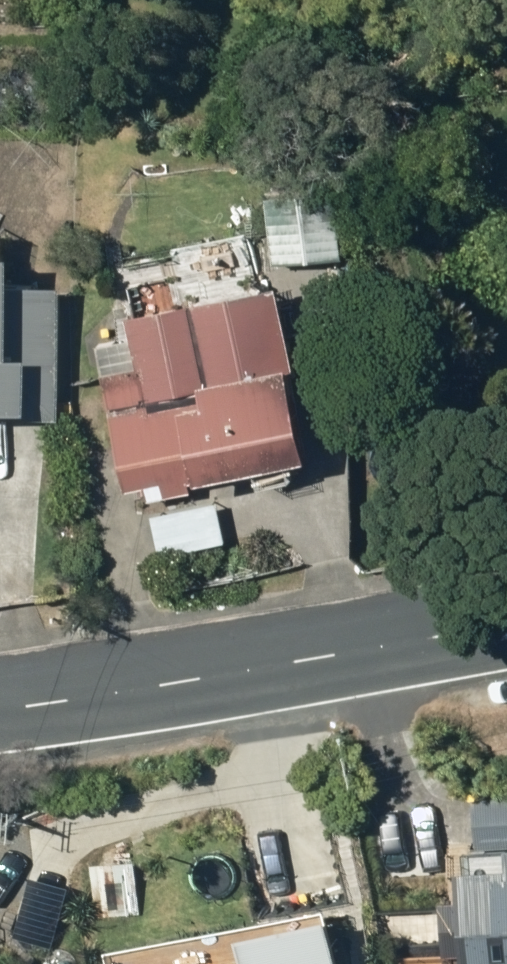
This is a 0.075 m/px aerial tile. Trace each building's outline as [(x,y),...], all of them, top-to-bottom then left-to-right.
[(347,190),(279,192),(280,261),(349,259),(347,190)] [(211,265),(221,272),(233,270),(240,259),(238,247),(228,240),(216,242),(208,252),(211,265)] [(289,287),(137,316),(147,368),(111,375),(134,491),(153,488),(156,500),(199,492),(198,483),(322,459),(289,287)] [(4,288),(1,410),(68,411),(71,289),(4,288)] [(223,502),(158,517),(167,557),(232,542),(223,502)] [(480,798),(482,850),(506,850),(506,797),(480,798)] [(139,863),(97,863),(97,916),(139,916),(139,863)] [(470,873),(472,963),(506,963),(506,871),(470,873)] [(343,909),(260,925),(266,958),(234,963),(354,963),(343,909)]
